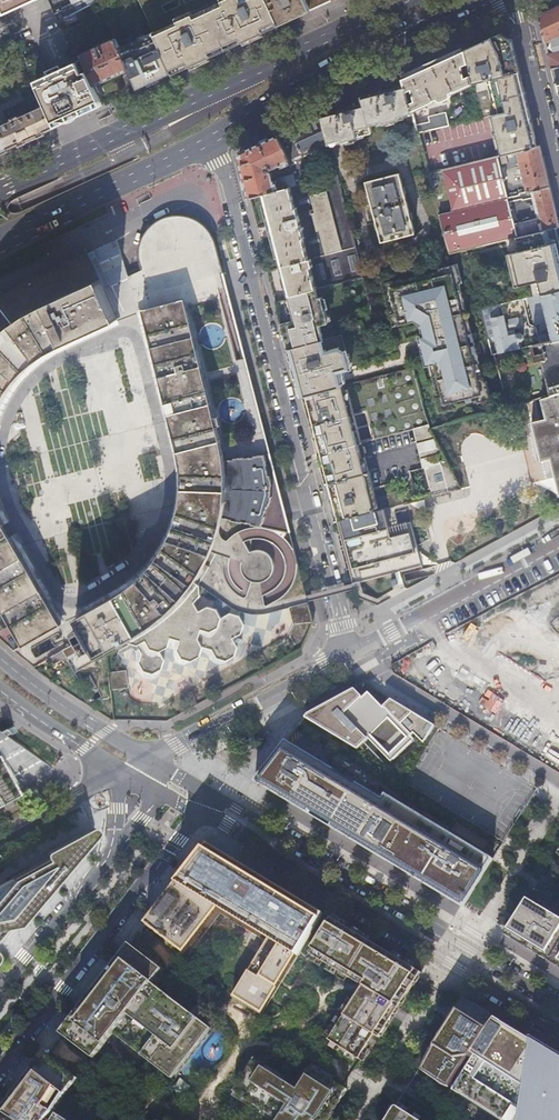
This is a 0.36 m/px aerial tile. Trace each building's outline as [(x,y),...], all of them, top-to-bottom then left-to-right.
[(4,15),(25,5),(37,0),(0,0),(0,6),(4,15)] [(71,3),(61,8),(65,16),(76,11),(76,12),(82,9),(97,1),(100,0),(70,0),(71,3)] [(129,70),(138,90),(148,85),(172,74),(138,0),(100,0),(97,1),(115,39),(129,70)] [(261,33),(279,25),(268,0),(138,0),(172,74),(200,61),(225,50),(261,33)] [(310,11),(305,0),(268,0),(279,25),(298,17),(310,11)] [(333,0),(305,0),(310,11),(333,0)] [(549,69),(558,67),(558,5),(546,11),(536,15),(549,69)] [(82,9),(76,12),(64,19),(66,24),(84,15),(82,9)] [(500,156),(537,147),(528,113),(519,75),(510,39),(500,33),(467,48),(464,50),(473,84),(481,117),(491,115),(500,156)] [(6,42),(9,47),(17,43),(15,39),(6,42)] [(80,55),(83,59),(95,86),(129,70),(115,39),(80,55)] [(418,71),(403,78),(412,113),(438,100),(443,101),(450,98),(452,94),(473,84),(464,50),(418,71)] [(83,59),(75,63),(55,72),(45,76),(35,54),(24,59),(45,105),(55,128),(76,118),(93,110),(104,105),(95,86),(83,59)] [(549,69),(558,106),(558,108),(558,67),(549,69)] [(355,100),(320,116),(326,141),(327,145),(341,141),(342,143),(371,135),(369,126),(383,123),(384,125),(399,121),(398,119),(413,115),(412,113),(403,78),(383,87),(355,100)] [(55,128),(45,105),(19,117),(17,117),(11,119),(11,121),(0,126),(0,153),(28,140),(55,128)] [(427,117),(431,130),(449,126),(445,113),(427,117)] [(284,132),(278,135),(289,160),(301,154),(302,157),(314,152),(312,148),(326,141),(320,116),(301,124),(284,132)] [(238,159),(248,198),(262,195),(279,190),(276,180),(273,181),(271,173),(267,170),(268,167),(273,169),(281,166),(282,168),(290,164),(289,160),(278,135),(267,140),(254,146),(241,152),(240,155),(238,159)] [(449,254),(516,238),(553,228),(558,227),(555,210),(539,146),(537,147),(500,156),(428,173),(449,254)] [(398,173),(366,182),(373,208),(368,210),(372,217),(375,216),(382,242),(414,234),(398,173)] [(295,186),(294,179),(283,182),(285,189),(288,188),(295,186)] [(275,259),(278,258),(280,267),(267,270),(271,286),(275,301),(315,290),(363,278),(362,275),(361,276),(354,247),(340,251),(325,192),(309,196),(313,213),(311,214),(315,231),(318,230),(324,255),(307,260),(302,239),(303,238),(301,230),(302,229),(302,227),(300,227),(295,207),(294,208),(288,188),(285,189),(279,190),(262,195),(264,203),(261,204),(268,229),(275,259)] [(224,518),(289,530),(275,476),(226,289),(213,239),(206,227),(198,221),(185,216),(170,216),(154,223),(144,233),(139,246),(138,257),(141,270),(126,276),(131,289),(142,310),(185,300),(225,454),(228,486),(224,518)] [(516,238),(519,251),(507,254),(515,286),(530,283),(533,296),(558,290),(558,251),(553,228),(516,238)] [(6,329),(41,306),(98,279),(86,254),(28,281),(11,290),(0,297),(0,336),(6,329)] [(486,382),(483,382),(482,379),(480,379),(478,372),(477,365),(479,364),(474,344),(472,334),(470,334),(465,314),(467,313),(460,285),(463,284),(459,264),(440,269),(440,272),(436,273),(436,274),(424,278),(423,276),(395,282),(393,283),(392,280),(382,283),(386,303),(390,302),(391,307),(388,308),(392,328),(404,325),(403,322),(405,322),(413,320),(421,324),(424,336),(416,337),(424,369),(431,368),(434,378),(431,378),(435,395),(432,396),(437,416),(456,411),(456,408),(460,407),(460,406),(472,403),(472,405),(476,404),(477,407),(491,403),(486,382)] [(98,279),(41,306),(6,329),(0,336),(0,406),(22,373),(51,351),(105,326),(117,320),(102,288),(98,279)] [(286,349),(287,348),(287,349),(323,340),(320,330),(309,333),(308,329),(328,323),(327,321),(331,320),(330,314),(325,315),(324,310),(328,309),(326,298),(321,299),(321,297),(317,298),(315,290),(275,301),(280,320),(281,325),(280,326),(279,328),(284,347),(286,349)] [(558,339),(558,290),(533,296),(527,298),(534,323),(548,319),(553,340),(558,339)] [(111,598),(79,616),(100,655),(151,625),(176,605),(195,582),(207,565),(217,540),(224,518),(228,486),(225,454),(185,300),(142,310),(150,339),(159,376),(173,428),(182,463),(182,502),(175,530),(166,548),(154,565),(134,584),(111,598)] [(517,317),(508,319),(509,322),(504,323),(500,304),(481,309),(489,339),(497,337),(500,354),(519,349),(517,340),(521,339),(523,337),(523,335),(520,333),(516,334),(514,328),(519,327),(517,317)] [(547,333),(537,335),(539,343),(549,341),(547,333)] [(350,353),(346,354),(341,335),(323,340),(287,349),(288,352),(287,352),(295,384),(298,396),(299,395),(300,398),(303,397),(342,387),(338,373),(350,370),(349,366),(353,365),(350,353)] [(385,335),(376,338),(378,344),(387,341),(385,335)] [(553,340),(549,341),(539,343),(532,345),(536,361),(542,360),(551,394),(558,392),(558,339),(553,340)] [(379,381),(378,377),(359,382),(360,386),(379,381)] [(342,387),(303,397),(320,461),(329,495),(335,522),(337,522),(377,511),(376,508),(381,506),(368,456),(363,457),(360,444),(364,443),(351,389),(346,390),(345,386),(342,387)] [(551,394),(541,398),(546,417),(531,420),(541,459),(550,457),(555,476),(558,493),(558,392),(551,394)] [(541,398),(513,406),(531,482),(555,476),(550,457),(541,459),(531,420),(546,417),(541,398)] [(461,489),(442,453),(429,427),(428,424),(414,428),(422,459),(432,497),(461,489)] [(377,511),(337,522),(343,546),(351,574),(352,580),(421,562),(410,522),(398,525),(393,507),(377,511)] [(25,646),(63,624),(48,598),(32,571),(18,546),(9,530),(7,528),(0,512),(0,511),(0,602),(25,646)] [(313,622),(308,602),(259,615),(233,609),(195,582),(176,605),(151,625),(100,655),(76,669),(64,648),(33,666),(53,681),(80,700),(113,720),(129,720),(147,720),(167,720),(302,647),(313,622)] [(15,651),(25,646),(0,602),(0,637),(15,651)] [(500,674),(558,711),(558,692),(509,660),(500,674)] [(321,711),(297,726),(350,758),(361,748),(384,770),(409,745),(415,762),(435,732),(384,707),(375,715),(361,700),(354,706),(346,697),(321,711)] [(285,742),(254,783),(352,842),(403,873),(462,908),(493,860),(392,799),(385,795),(382,800),(285,742)] [(19,925),(95,836),(96,833),(96,831),(96,830),(94,827),(90,827),(45,851),(44,852),(44,855),(46,859),(0,884),(0,933),(4,928),(19,925)] [(190,866),(145,923),(188,956),(220,913),(267,942),(233,996),(262,1014),(323,913),(310,905),(208,843),(190,866)] [(526,900),(505,935),(558,967),(558,919),(526,900)] [(359,1059),(374,1035),(380,1038),(403,1000),(421,973),(392,955),(370,942),(331,917),(309,953),(362,986),(328,1040),(359,1059)] [(162,969),(130,944),(95,988),(90,995),(61,1033),(93,1058),(113,1033),(172,1079),(210,1028),(152,982),(162,969)] [(420,1068),(500,1119),(558,1119),(558,1056),(478,1007),(464,999),(420,1068)] [(45,1053),(33,1069),(0,1112),(0,1119),(49,1119),(48,1119),(54,1113),(78,1078),(45,1053)] [(347,1089),(342,1086),(311,1066),(297,1089),(253,1061),(231,1095),(271,1119),(327,1119),(347,1089)] [(399,1106),(398,1106),(397,1106),(396,1107),(395,1107),(387,1119),(419,1119),(399,1106)]
